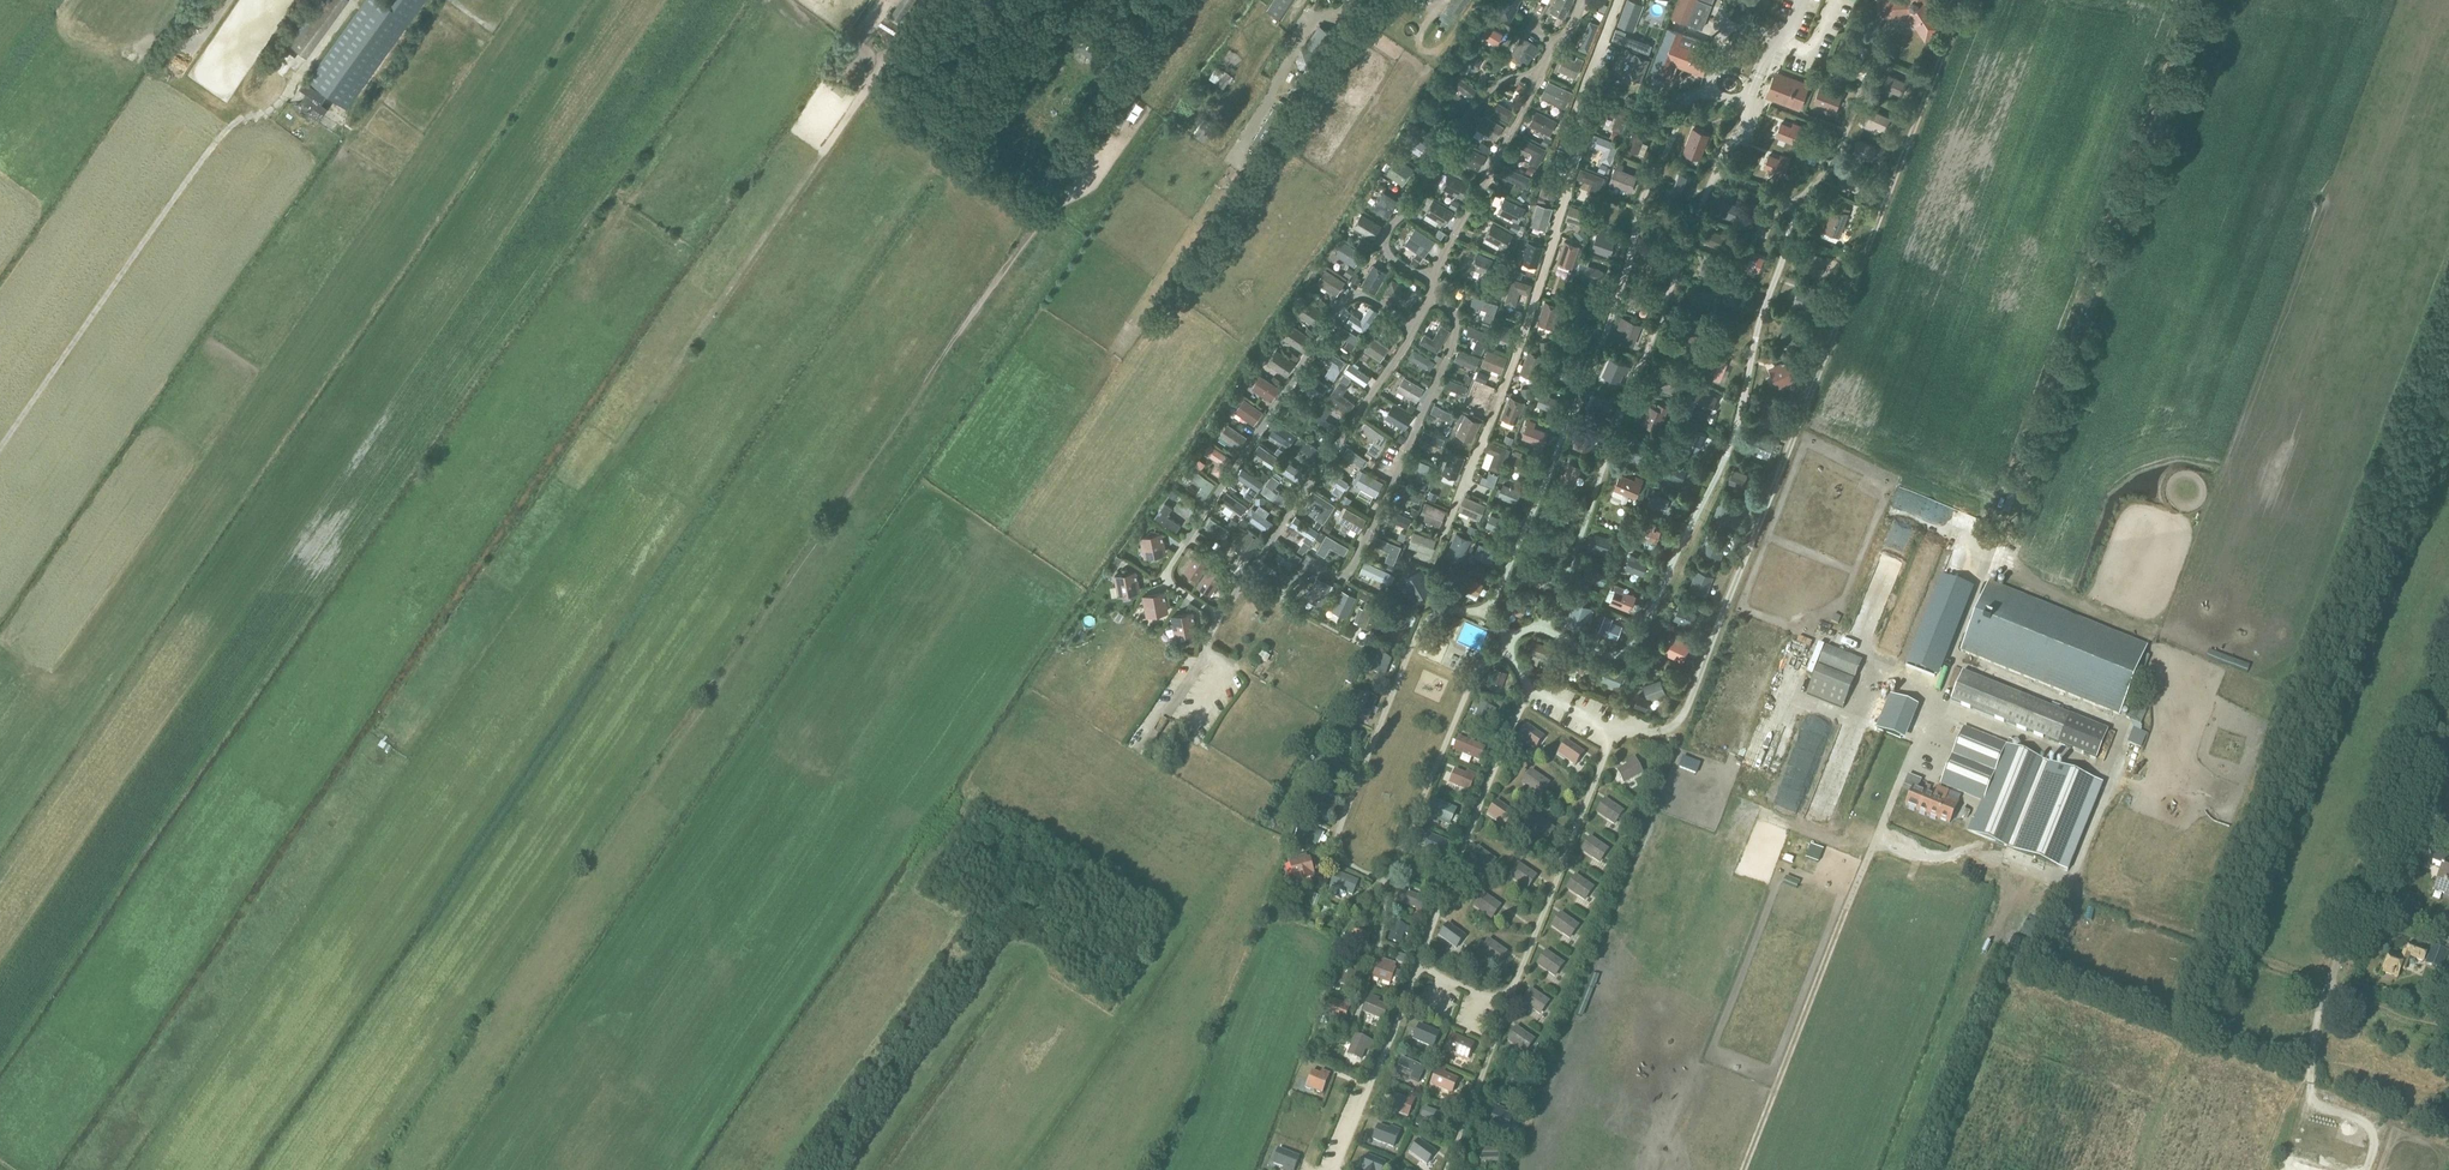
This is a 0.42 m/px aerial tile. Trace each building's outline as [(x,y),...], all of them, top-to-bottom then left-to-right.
[(288,44),(306,57),(347,0),(320,0),(288,44)] [(326,55),(307,81),(346,109),(425,0),(394,0),(389,7),(379,0),(366,0),(326,55)] [(893,16),(906,25),(915,12),(909,8),(914,0),(904,0),(893,16)] [(1274,2),(1269,10),(1282,19),(1289,9),(1284,5),(1283,7),(1281,7),(1284,2),(1287,3),(1289,0),(1273,0),(1273,1),(1274,2)] [(1440,17),(1443,19),(1451,24),(1452,25),(1469,0),(1452,0),(1440,17)] [(1500,5),(1495,14),(1512,23),(1522,5),(1519,3),(1521,0),(1503,0),(1500,5)] [(1552,10),(1565,17),(1573,0),(1557,0),(1552,10)] [(1620,21),(1636,27),(1645,4),(1633,0),(1628,0),(1620,21)] [(1671,15),(1701,27),(1711,0),(1677,0),(1671,15)] [(1733,6),(1740,3),(1742,10),(1750,8),(1747,0),(1731,0),(1733,6)] [(1924,29),(1926,32),(1929,32),(1935,28),(1935,25),(1934,23),(1935,22),(1931,16),(1932,14),(1929,9),(1926,8),(1923,4),(1924,3),(1924,0),(1886,0),(1887,3),(1885,3),(1885,12),(1907,10),(1907,12),(1910,13),(1911,12),(1923,30),(1924,29)] [(1330,31),(1338,36),(1350,20),(1343,14),(1330,31)] [(1443,19),(1440,24),(1448,29),(1451,24),(1443,19)] [(1599,25),(1590,21),(1580,48),(1588,51),(1599,25)] [(1319,26),(1307,44),(1322,54),(1335,36),(1319,26)] [(1488,26),(1482,36),(1497,44),(1503,34),(1488,26)] [(1667,27),(1650,71),(1667,78),(1675,56),(1700,66),(1705,52),(1703,51),(1707,42),(1684,33),(1667,27)] [(1616,28),(1612,40),(1622,43),(1626,32),(1616,28)] [(1539,47),(1522,36),(1509,57),(1517,62),(1526,50),(1534,55),(1539,47)] [(1733,40),(1729,50),(1740,53),(1742,46),(1737,44),(1738,42),(1733,40)] [(1644,42),(1640,50),(1649,54),(1652,45),(1644,42)] [(1875,57),(1878,51),(1861,43),(1852,64),(1865,70),(1871,55),(1875,57)] [(290,51),(275,72),(282,77),(297,56),(290,51)] [(1302,51),(1297,59),(1301,68),(1311,69),(1317,60),(1312,52),(1302,51)] [(1470,52),(1463,62),(1458,59),(1453,66),(1466,74),(1471,67),(1475,70),(1482,60),(1470,52)] [(1636,52),(1627,74),(1641,80),(1650,58),(1636,52)] [(1575,61),(1565,56),(1559,70),(1576,77),(1584,59),(1577,56),(1575,61)] [(1211,78),(1224,87),(1229,81),(1231,82),(1235,78),(1227,72),(1225,75),(1217,69),(1211,78)] [(1445,91),(1452,96),(1459,87),(1471,96),(1476,89),(1457,75),(1445,91)] [(1907,83),(1888,75),(1881,91),(1889,94),(1891,90),(1896,92),(1898,88),(1904,90),(1907,83)] [(1776,88),(1770,86),(1766,94),(1798,106),(1807,82),(1793,77),(1791,81),(1780,76),(1776,88)] [(1550,81),(1542,97),(1565,108),(1572,92),(1550,81)] [(1830,87),(1821,84),(1814,102),(1837,111),(1843,95),(1829,90),(1830,87)] [(305,94),(300,101),(311,108),(307,114),(318,121),(321,115),(326,108),(305,94)] [(1638,97),(1636,102),(1635,104),(1653,112),(1656,105),(1650,102),(1652,97),(1643,94),(1643,95),(1641,94),(1640,98),(1638,97)] [(1487,107),(1509,120),(1513,111),(1491,99),(1487,107)] [(1605,100),(1601,110),(1617,117),(1612,128),(1622,132),(1631,111),(1605,100)] [(1432,108),(1426,118),(1438,126),(1445,116),(1432,108)] [(1876,127),(1886,132),(1892,119),(1872,110),(1864,128),(1874,132),(1876,127)] [(1537,111),(1530,124),(1550,134),(1557,121),(1537,111)] [(1503,126),(1484,115),(1477,128),(1496,139),(1503,126)] [(1792,126),(1781,122),(1776,137),(1797,144),(1804,126),(1793,123),(1792,126)] [(1692,128),(1684,153),(1701,159),(1710,135),(1692,128)] [(1623,147),(1622,151),(1631,154),(1632,151),(1633,150),(1639,152),(1642,142),(1645,135),(1630,129),(1623,147)] [(1591,144),(1605,149),(1601,159),(1610,162),(1618,144),(1595,135),(1591,144)] [(1414,136),(1407,146),(1419,154),(1426,144),(1414,136)] [(1520,146),(1534,153),(1529,163),(1537,167),(1546,149),(1525,138),(1520,146)] [(1865,159),(1873,162),(1879,149),(1858,140),(1853,152),(1866,157),(1865,159)] [(1809,143),(1805,155),(1822,161),(1827,149),(1809,143)] [(1460,159),(1479,169),(1486,156),(1466,146),(1460,159)] [(1780,155),(1779,158),(1769,154),(1763,169),(1783,176),(1790,158),(1780,155)] [(1396,157),(1386,171),(1403,183),(1413,169),(1396,157)] [(1505,166),(1501,175),(1528,187),(1532,179),(1505,166)] [(1615,167),(1609,184),(1630,192),(1637,175),(1615,167)] [(1578,178),(1593,183),(1589,192),(1597,195),(1604,177),(1581,169),(1578,178)] [(1839,183),(1859,191),(1865,178),(1845,169),(1839,183)] [(1681,172),(1674,194),(1689,199),(1696,177),(1681,172)] [(1546,173),(1540,193),(1555,198),(1561,177),(1546,173)] [(1469,184),(1449,174),(1443,187),(1462,197),(1469,184)] [(1212,211),(1219,216),(1237,190),(1230,185),(1212,211)] [(1385,189),(1373,206),(1388,215),(1399,198),(1385,189)] [(1526,209),(1506,199),(1499,213),(1520,222),(1526,209)] [(1426,213),(1445,224),(1453,211),(1434,200),(1426,213)] [(1718,214),(1733,220),(1739,207),(1724,201),(1718,214)] [(1553,207),(1537,203),(1531,225),(1546,230),(1548,224),(1550,224),(1550,221),(1549,221),(1553,207)] [(1592,213),(1571,206),(1567,220),(1588,227),(1592,213)] [(1839,237),(1850,211),(1836,206),(1835,209),(1831,207),(1822,231),(1839,237)] [(1664,211),(1657,229),(1672,234),(1678,216),(1664,211)] [(1747,230),(1763,236),(1770,219),(1755,212),(1747,230)] [(1362,214),(1354,226),(1373,238),(1381,225),(1362,214)] [(1512,235),(1493,224),(1486,237),(1505,247),(1512,235)] [(1598,229),(1592,248),(1610,254),(1616,236),(1607,232),(1608,229),(1599,226),(1598,229)] [(1416,229),(1406,244),(1424,256),(1434,241),(1416,229)] [(1713,229),(1708,242),(1726,249),(1729,241),(1733,243),(1737,234),(1732,233),(1731,234),(1725,232),(1724,234),(1713,229)] [(1344,241),(1336,254),(1355,265),(1363,252),(1344,241)] [(1528,242),(1522,261),(1538,267),(1544,247),(1541,246),(1542,243),(1537,241),(1536,244),(1528,242)] [(1582,246),(1566,241),(1559,262),(1575,267),(1582,246)] [(1758,272),(1763,258),(1744,250),(1739,264),(1758,272)] [(1638,276),(1656,283),(1666,258),(1648,251),(1638,276)] [(1478,253),(1472,266),(1492,276),(1498,262),(1478,253)] [(1814,254),(1808,271),(1821,276),(1827,258),(1814,254)] [(1704,258),(1698,271),(1718,280),(1723,266),(1704,258)] [(1600,286),(1605,272),(1580,262),(1574,276),(1600,286)] [(1374,265),(1363,284),(1376,292),(1386,273),(1374,265)] [(1326,270),(1318,282),(1337,294),(1345,281),(1326,270)] [(1536,284),(1515,277),(1508,302),(1518,305),(1523,292),(1532,295),(1536,284)] [(1391,298),(1395,301),(1396,299),(1409,306),(1416,291),(1392,279),(1385,294),(1391,297),(1391,298)] [(1731,279),(1723,301),(1732,305),(1733,301),(1740,304),(1747,285),(1736,281),(1731,279)] [(1633,290),(1628,301),(1648,309),(1653,298),(1654,295),(1644,291),(1646,287),(1636,283),(1633,290)] [(1821,291),(1811,288),(1810,292),(1800,288),(1795,304),(1814,311),(1821,291)] [(1556,299),(1565,301),(1567,293),(1558,290),(1556,299)] [(1690,292),(1683,307),(1704,315),(1710,300),(1690,292)] [(1472,305),(1487,310),(1483,319),(1492,322),(1498,304),(1475,296),(1472,305)] [(1589,318),(1594,305),(1573,297),(1568,310),(1589,318)] [(1307,301),(1299,313),(1318,325),(1326,313),(1307,301)] [(1550,330),(1558,307),(1544,302),(1536,325),(1550,330)] [(1361,319),(1352,313),(1347,321),(1364,332),(1377,312),(1370,307),(1361,319)] [(1625,327),(1620,340),(1633,345),(1641,325),(1623,319),(1620,326),(1625,327)] [(1497,321),(1493,334),(1510,341),(1514,328),(1497,321)] [(1293,325),(1285,338),(1303,350),(1311,338),(1293,325)] [(1342,325),(1337,333),(1348,340),(1344,345),(1352,350),(1356,345),(1360,337),(1342,325)] [(1434,339),(1425,334),(1421,341),(1437,351),(1450,330),(1442,325),(1434,339)] [(1469,325),(1466,333),(1478,338),(1472,351),(1481,355),(1487,342),(1490,334),(1469,325)] [(1806,334),(1808,330),(1801,327),(1799,332),(1785,327),(1781,339),(1799,345),(1803,333),(1806,334)] [(1583,334),(1565,328),(1561,341),(1579,346),(1583,334)] [(1376,333),(1372,330),(1361,346),(1380,359),(1388,347),(1374,337),(1376,333)] [(1325,348),(1320,356),(1340,369),(1345,361),(1325,348)] [(1414,349),(1409,357),(1430,370),(1435,361),(1414,349)] [(1276,350),(1268,362),(1287,375),(1295,362),(1276,350)] [(1508,358),(1488,350),(1481,366),(1501,374),(1508,358)] [(1530,350),(1521,372),(1535,378),(1544,356),(1530,350)] [(1459,351),(1456,360),(1476,368),(1480,359),(1459,351)] [(1436,353),(1433,358),(1440,361),(1442,356),(1436,353)] [(1549,354),(1544,371),(1563,378),(1568,364),(1556,361),(1558,357),(1549,354)] [(1611,356),(1603,374),(1619,381),(1623,372),(1627,373),(1631,365),(1611,356)] [(1716,357),(1708,376),(1721,381),(1730,362),(1716,357)] [(1799,381),(1790,359),(1770,368),(1779,389),(1799,381)] [(1350,363),(1344,371),(1364,384),(1370,376),(1350,363)] [(1678,386),(1682,376),(1663,368),(1656,386),(1675,394),(1678,386)] [(1488,374),(1480,371),(1477,379),(1485,382),(1488,374)] [(1310,373),(1305,380),(1324,393),(1329,386),(1310,373)] [(1344,373),(1341,378),(1348,383),(1351,378),(1344,373)] [(1464,380),(1472,383),(1474,376),(1467,373),(1464,380)] [(1261,376),(1253,388),(1272,400),(1280,388),(1261,376)] [(1405,377),(1398,390),(1417,400),(1424,388),(1405,377)] [(1447,378),(1444,386),(1465,394),(1468,386),(1447,378)] [(1335,389),(1329,397),(1349,411),(1354,403),(1342,394),(1348,385),(1341,380),(1335,389)] [(1479,385),(1471,404),(1486,410),(1494,391),(1479,385)] [(1537,390),(1534,396),(1539,398),(1536,404),(1555,412),(1560,399),(1537,390)] [(1695,405),(1693,411),(1698,413),(1700,408),(1710,412),(1716,397),(1699,390),(1693,405),(1695,405)] [(1594,393),(1589,408),(1604,414),(1610,400),(1594,393)] [(1509,397),(1501,416),(1516,423),(1524,403),(1525,401),(1510,395),(1509,397)] [(1293,396),(1287,403),(1298,412),(1295,416),(1302,420),(1305,416),(1307,418),(1312,410),(1293,396)] [(1245,399),(1236,411),(1254,424),(1263,412),(1245,399)] [(1650,405),(1643,423),(1661,430),(1670,407),(1659,403),(1657,408),(1650,405)] [(1435,404),(1431,411),(1452,422),(1456,414),(1435,404)] [(1331,410),(1324,405),(1313,421),(1333,434),(1338,427),(1325,419),(1331,410)] [(1394,405),(1386,417),(1405,428),(1413,415),(1394,405)] [(1472,443),(1481,422),(1464,415),(1456,436),(1472,443)] [(1529,419),(1523,437),(1545,444),(1549,431),(1535,426),(1537,422),(1529,419)] [(1275,420),(1267,432),(1287,445),(1290,441),(1295,434),(1277,421),(1275,420)] [(1366,421),(1361,429),(1376,439),(1368,450),(1376,456),(1384,445),(1389,438),(1366,421)] [(1229,424),(1220,437),(1238,449),(1247,436),(1229,424)] [(1584,426),(1575,446),(1589,452),(1597,431),(1584,426)] [(1424,430),(1420,438),(1442,447),(1446,439),(1424,430)] [(1300,435),(1295,443),(1318,459),(1323,452),(1300,435)] [(1772,445),(1758,439),(1747,435),(1742,450),(1747,452),(1749,446),(1769,454),(1772,445)] [(1636,436),(1628,454),(1638,458),(1637,462),(1645,465),(1654,443),(1636,436)] [(1498,471),(1508,449),(1489,441),(1485,451),(1494,455),(1489,467),(1498,471)] [(1260,444),(1255,452),(1275,465),(1280,458),(1260,444)] [(1206,452),(1219,461),(1213,470),(1220,475),(1232,458),(1212,445),(1206,452)] [(1278,446),(1275,450),(1281,455),(1285,450),(1278,446)] [(1348,446),(1343,453),(1363,467),(1368,460),(1348,446)] [(1461,469),(1466,455),(1450,448),(1444,462),(1461,469)] [(1536,458),(1516,450),(1509,468),(1529,476),(1536,458)] [(1411,456),(1407,465),(1432,475),(1436,467),(1411,456)] [(1285,460),(1279,468),(1301,482),(1306,474),(1285,460)] [(1573,492),(1582,468),(1567,462),(1557,485),(1573,492)] [(1328,468),(1323,476),(1336,485),(1332,492),(1339,496),(1344,490),(1349,482),(1332,471),(1328,468)] [(1243,469),(1238,477),(1251,485),(1244,495),(1251,500),(1258,490),(1263,482),(1243,469)] [(1192,473),(1189,477),(1191,479),(1203,487),(1200,490),(1197,495),(1199,496),(1205,500),(1215,484),(1194,470),(1192,473)] [(1267,484),(1262,491),(1282,505),(1287,498),(1278,492),(1280,490),(1275,487),(1280,480),(1283,475),(1276,470),(1273,475),(1267,484)] [(1361,470),(1352,482),(1356,484),(1375,495),(1382,482),(1363,471),(1361,470)] [(1734,470),(1730,482),(1742,487),(1747,474),(1734,470)] [(1620,473),(1613,488),(1636,497),(1642,482),(1644,478),(1636,475),(1634,479),(1620,473)] [(1401,482),(1397,491),(1420,500),(1424,492),(1401,482)] [(1505,485),(1500,497),(1517,504),(1522,492),(1505,485)] [(1651,495),(1645,508),(1664,515),(1670,500),(1657,495),(1659,490),(1648,486),(1645,493),(1651,495)] [(1309,499),(1322,508),(1316,517),(1324,522),(1335,505),(1314,491),(1309,499)] [(1227,492),(1222,500),(1242,514),(1247,506),(1227,492)] [(1480,520),(1486,505),(1464,496),(1457,511),(1480,520)] [(1726,500),(1718,519),(1735,526),(1742,506),(1726,500)] [(1173,507),(1165,502),(1154,517),(1176,532),(1181,525),(1167,515),(1173,507)] [(1439,526),(1446,511),(1426,502),(1419,518),(1439,526)] [(1252,508),(1247,516),(1267,531),(1273,523),(1265,517),(1269,511),(1260,504),(1255,510),(1252,508)] [(1347,508),(1339,521),(1358,531),(1366,518),(1347,508)] [(1550,508),(1546,520),(1556,522),(1557,517),(1566,520),(1568,513),(1550,508)] [(1390,509),(1386,516),(1408,526),(1411,518),(1390,509)] [(1491,513),(1485,526),(1504,534),(1510,521),(1491,513)] [(1296,516),(1291,524),(1306,534),(1303,539),(1311,544),(1313,539),(1319,532),(1296,516)] [(1210,517),(1206,525),(1225,538),(1230,530),(1210,517)] [(1639,517),(1633,535),(1657,542),(1661,529),(1655,527),(1656,523),(1639,517)] [(1468,531),(1476,535),(1479,528),(1471,525),(1468,531)] [(1249,529),(1236,548),(1249,556),(1261,537),(1249,529)] [(1431,555),(1437,540),(1415,532),(1409,547),(1431,555)] [(1456,532),(1448,553),(1461,559),(1470,538),(1456,532)] [(1141,537),(1143,546),(1145,546),(1147,557),(1158,555),(1157,550),(1160,550),(1159,546),(1165,545),(1162,533),(1141,537)] [(1592,546),(1609,552),(1614,539),(1597,533),(1592,546)] [(1322,542),(1317,551),(1325,556),(1331,546),(1345,554),(1349,547),(1327,534),(1322,542)] [(1715,559),(1716,557),(1723,540),(1711,535),(1704,551),(1712,554),(1710,557),(1715,559)] [(1375,545),(1390,551),(1386,560),(1394,563),(1401,546),(1379,536),(1375,545)] [(1304,540),(1298,549),(1303,553),(1304,550),(1306,551),(1310,544),(1304,540)] [(1283,543),(1278,551),(1298,564),(1303,556),(1283,543)] [(1480,543),(1473,555),(1489,563),(1495,551),(1480,543)] [(1189,555),(1193,558),(1185,571),(1198,580),(1212,559),(1194,548),(1189,555)] [(1639,557),(1631,553),(1625,568),(1643,575),(1648,562),(1638,558),(1639,557)] [(1365,561),(1361,570),(1388,582),(1392,574),(1365,561)] [(1198,585),(1212,594),(1225,575),(1211,565),(1198,585)] [(1281,565),(1277,571),(1281,574),(1285,568),(1281,565)] [(1587,566),(1583,578),(1603,584),(1607,572),(1587,566)] [(1688,590),(1703,596),(1710,576),(1695,571),(1688,590)] [(1115,576),(1117,584),(1119,584),(1121,595),(1132,593),(1131,589),(1134,588),(1133,584),(1139,583),(1136,572),(1115,576)] [(1418,572),(1406,579),(1417,599),(1430,591),(1418,572)] [(1462,574),(1455,590),(1476,599),(1483,584),(1462,574)] [(1942,576),(1906,665),(1935,677),(1971,588),(1942,576)] [(1317,578),(1308,598),(1321,604),(1331,584),(1317,578)] [(1303,580),(1299,584),(1305,590),(1309,586),(1303,580)] [(1610,588),(1606,599),(1610,601),(1610,603),(1630,611),(1635,598),(1636,596),(1623,591),(1625,586),(1616,582),(1613,589),(1610,588)] [(1988,582),(1960,651),(2120,715),(2147,646),(1988,582)] [(1343,590),(1333,610),(1347,616),(1356,596),(1343,590)] [(1520,594),(1513,591),(1506,608),(1522,615),(1527,604),(1518,599),(1520,594)] [(1143,596),(1145,604),(1147,604),(1149,616),(1161,613),(1160,609),(1162,609),(1161,605),(1167,604),(1165,592),(1143,596)] [(1367,602),(1359,622),(1373,628),(1381,607),(1367,602)] [(1576,603),(1568,623),(1583,628),(1587,618),(1590,620),(1594,610),(1576,603)] [(1680,607),(1675,619),(1680,620),(1678,626),(1688,629),(1690,624),(1694,625),(1698,613),(1680,607)] [(1411,618),(1395,611),(1385,636),(1401,643),(1411,618)] [(1172,616),(1173,625),(1175,624),(1177,636),(1189,634),(1188,629),(1191,629),(1190,625),(1195,624),(1193,612),(1172,616)] [(1606,615),(1600,632),(1617,638),(1622,625),(1613,622),(1614,618),(1606,615)] [(1680,643),(1670,639),(1664,654),(1682,661),(1690,642),(1682,639),(1680,643)] [(1825,647),(1817,666),(1853,680),(1854,680),(1861,662),(1825,647)] [(1569,653),(1564,666),(1582,673),(1587,660),(1569,653)] [(1380,655),(1374,671),(1385,676),(1387,672),(1384,671),(1389,659),(1380,655)] [(1817,666),(1806,694),(1842,708),(1853,680),(1817,666)] [(1508,671),(1496,667),(1489,685),(1501,690),(1508,671)] [(1605,668),(1601,680),(1618,687),(1623,674),(1605,668)] [(1962,671),(1950,700),(2097,759),(2108,730),(1962,671)] [(1639,695),(1635,706),(1647,710),(1650,701),(1666,695),(1661,681),(1661,680),(1643,686),(1643,687),(1647,698),(1644,697),(1639,695)] [(1370,722),(1379,699),(1365,694),(1355,716),(1370,722)] [(1490,730),(1498,710),(1482,704),(1474,724),(1490,730)] [(1881,717),(1877,728),(1901,738),(1906,727),(1881,717)] [(1527,723),(1518,737),(1537,750),(1547,736),(1527,723)] [(1962,726),(1939,783),(1982,801),(1975,820),(1972,819),(1967,831),(2058,867),(2094,780),(1962,726)] [(1456,751),(1479,760),(1484,746),(1462,737),(1456,751)] [(1567,739),(1558,753),(1577,766),(1587,752),(1567,739)] [(1624,785),(1644,775),(1637,761),(1617,771),(1624,785)] [(1334,767),(1328,781),(1346,789),(1352,774),(1340,769),(1341,768),(1335,765),(1334,767)] [(1467,774),(1456,769),(1450,784),(1471,792),(1478,774),(1469,770),(1467,774)] [(1532,770),(1523,784),(1542,797),(1552,782),(1532,770)] [(1927,815),(1932,816),(1950,823),(1958,802),(1960,796),(1938,788),(1935,795),(1913,787),(1906,806),(1928,814),(1927,815)] [(1322,796),(1316,809),(1331,817),(1338,803),(1322,796)] [(1607,798),(1597,812),(1616,825),(1626,811),(1607,798)] [(1427,817),(1451,827),(1459,809),(1435,799),(1427,817)] [(1497,799),(1488,814),(1507,826),(1516,812),(1497,799)] [(1538,815),(1528,829),(1547,843),(1557,828),(1538,815)] [(1324,836),(1301,826),(1295,841),(1318,850),(1324,836)] [(1432,834),(1424,852),(1434,857),(1433,860),(1440,863),(1448,846),(1450,842),(1432,834)] [(1592,836),(1582,850),(1601,863),(1611,849),(1592,836)] [(1479,846),(1469,860),(1488,874),(1498,860),(1479,846)] [(2442,867),(2433,889),(2448,895),(2448,856),(2438,851),(2433,864),(2442,867)] [(1307,853),(1290,858),(1291,863),(1295,879),(1316,873),(1312,857),(1308,858),(1307,853)] [(1519,862),(1509,876),(1528,890),(1538,875),(1519,862)] [(1331,888),(1328,895),(1336,898),(1338,891),(1354,897),(1360,882),(1360,881),(1353,879),(1337,872),(1331,888)] [(1577,874),(1567,888),(1586,901),(1596,887),(1577,874)] [(1402,890),(1397,902),(1422,912),(1427,899),(1428,896),(1421,893),(1420,896),(1402,890)] [(1484,892),(1474,906),(1493,919),(1503,905),(1484,892)] [(1562,912),(1552,926),(1571,939),(1581,925),(1562,912)] [(1448,922),(1439,936),(1458,949),(1467,935),(1448,922)] [(1396,923),(1389,941),(1403,946),(1407,935),(1410,936),(1413,929),(1410,928),(1396,923)] [(1356,936),(1352,949),(1366,953),(1372,935),(1355,930),(1353,935),(1356,936)] [(1490,938),(1480,952),(1499,966),(1509,952),(1490,938)] [(2397,956),(2390,953),(2383,971),(2398,977),(2401,968),(2405,970),(2410,956),(2424,961),(2428,950),(2410,943),(2404,957),(2398,954),(2397,956)] [(2442,970),(2448,951),(2433,945),(2425,964),(2442,970)] [(1547,950),(1537,964),(1556,977),(1566,963),(1547,950)] [(1400,953),(1396,960),(1403,964),(1407,957),(1400,953)] [(1376,966),(1372,977),(1391,983),(1396,970),(1396,968),(1395,968),(1396,965),(1379,959),(1378,962),(1376,966)] [(1342,976),(1338,986),(1343,987),(1355,992),(1363,970),(1351,966),(1349,970),(1342,968),(1339,975),(1342,976)] [(1532,988),(1523,1002),(1542,1015),(1551,1001),(1532,988)] [(1380,997),(1370,993),(1363,1011),(1384,1020),(1389,1005),(1378,1001),(1380,997)] [(1332,1001),(1326,1019),(1332,1022),(1344,1026),(1353,1002),(1346,999),(1344,1005),(1332,1001)] [(1420,1024),(1413,1039),(1433,1047),(1440,1033),(1420,1024)] [(1517,1026),(1508,1040),(1527,1054),(1536,1039),(1517,1026)] [(1445,1052),(1467,1061),(1475,1042),(1453,1033),(1445,1052)] [(1364,1062),(1371,1041),(1357,1036),(1349,1057),(1364,1062)] [(1410,1078),(1419,1082),(1425,1067),(1402,1056),(1398,1065),(1413,1072),(1410,1078)] [(1445,1070),(1439,1068),(1431,1084),(1453,1093),(1458,1081),(1444,1074),(1445,1070)] [(1313,1071),(1306,1087),(1323,1094),(1331,1073),(1322,1070),(1321,1074),(1313,1071)] [(1532,1087),(1512,1077),(1508,1084),(1528,1094),(1532,1087)] [(1407,1098),(1394,1093),(1388,1109),(1408,1117),(1416,1097),(1408,1094),(1407,1098)] [(1498,1106),(1490,1125),(1507,1132),(1513,1116),(1503,1112),(1505,1109),(1498,1106)] [(1427,1107),(1423,1116),(1439,1122),(1448,1126),(1451,1117),(1442,1113),(1427,1107)] [(1378,1125),(1373,1139),(1394,1147),(1400,1129),(1393,1126),(1391,1130),(1378,1125)] [(1419,1140),(1410,1152),(1427,1164),(1436,1152),(1419,1140)] [(1489,1146),(1477,1147),(1477,1162),(1500,1161),(1499,1142),(1489,1142),(1489,1146)] [(1273,1164),(1283,1168),(1283,1169),(1295,1169),(1299,1159),(1278,1151),(1273,1164)] [(1363,1161),(1364,1169),(1363,1169),(1365,1169),(1383,1169),(1386,1163),(1369,1156),(1369,1157),(1363,1161)]
